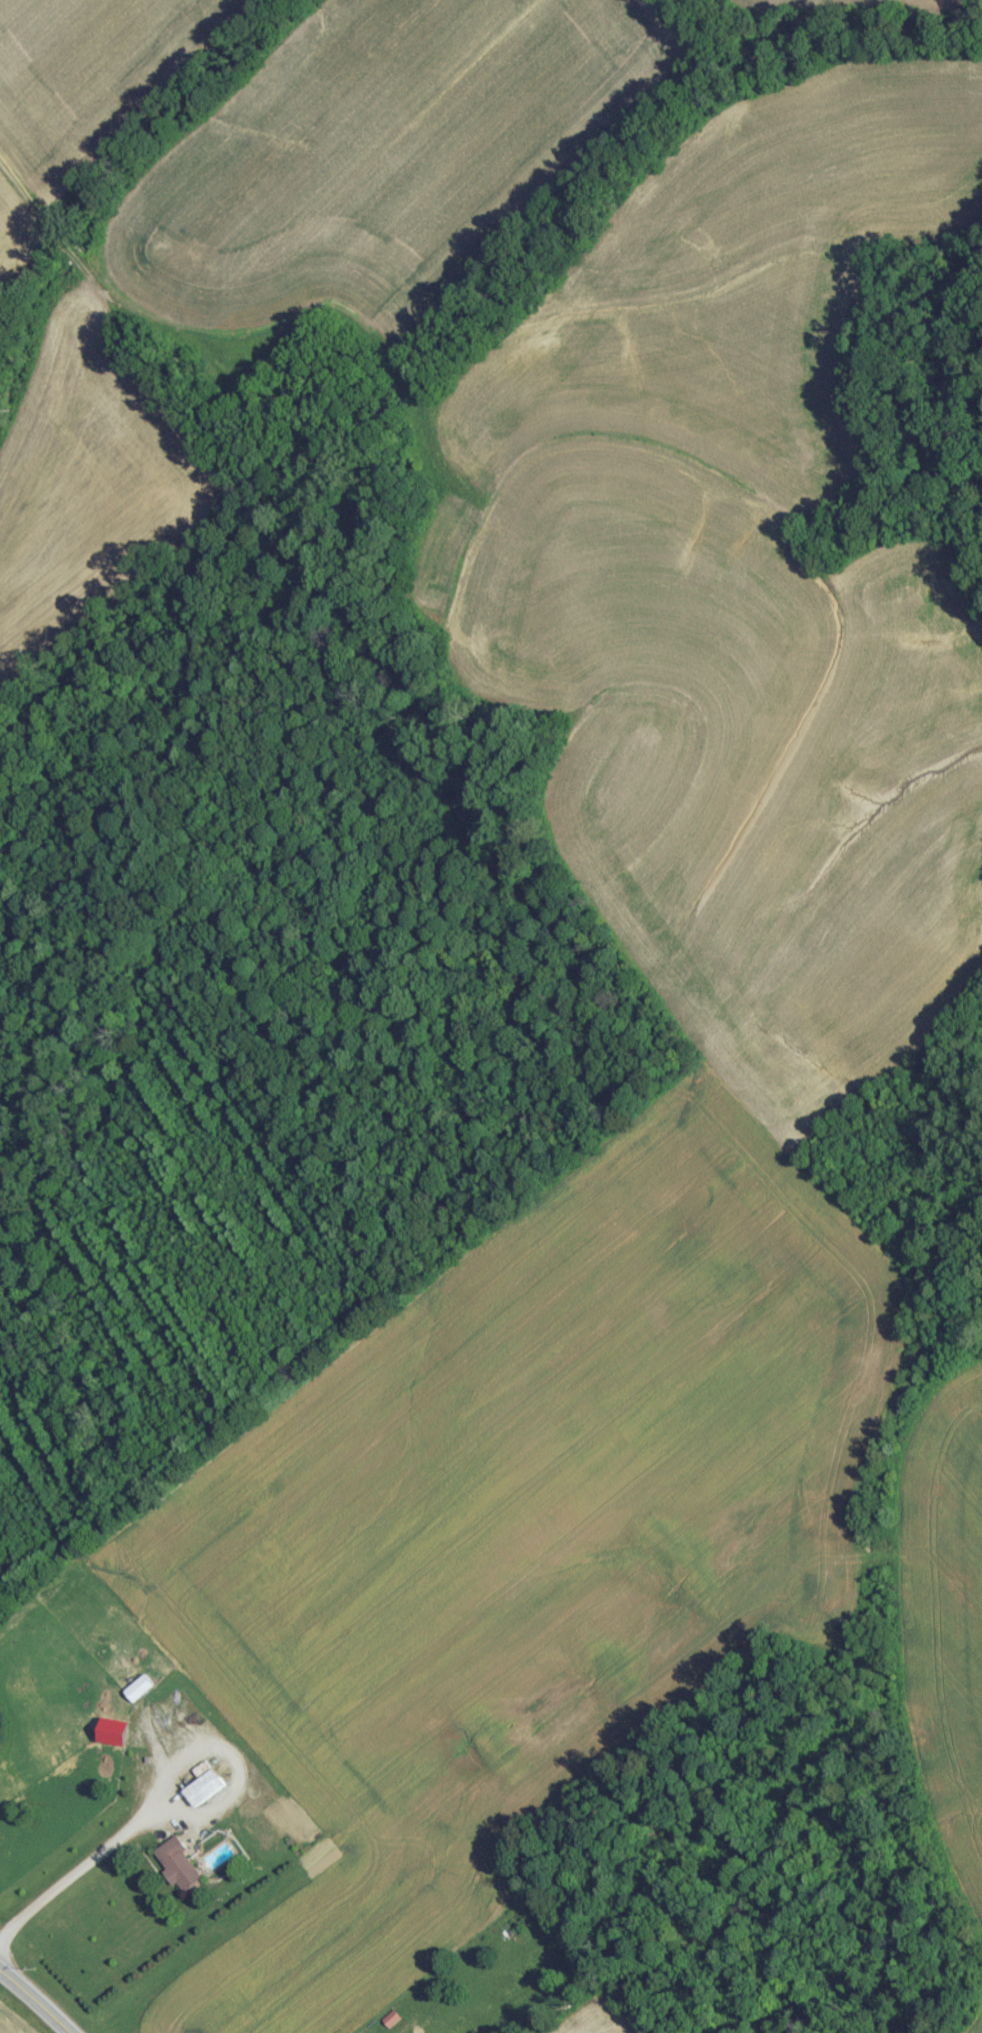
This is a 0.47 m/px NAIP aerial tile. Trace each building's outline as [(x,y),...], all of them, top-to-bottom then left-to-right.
[(155,1692),(146,1681),(125,1698),(135,1709),(155,1692)] [(228,1793),(217,1775),(184,1794),(195,1813),(228,1793)] [(182,1901),(205,1886),(177,1843),(154,1858),(182,1901)]
